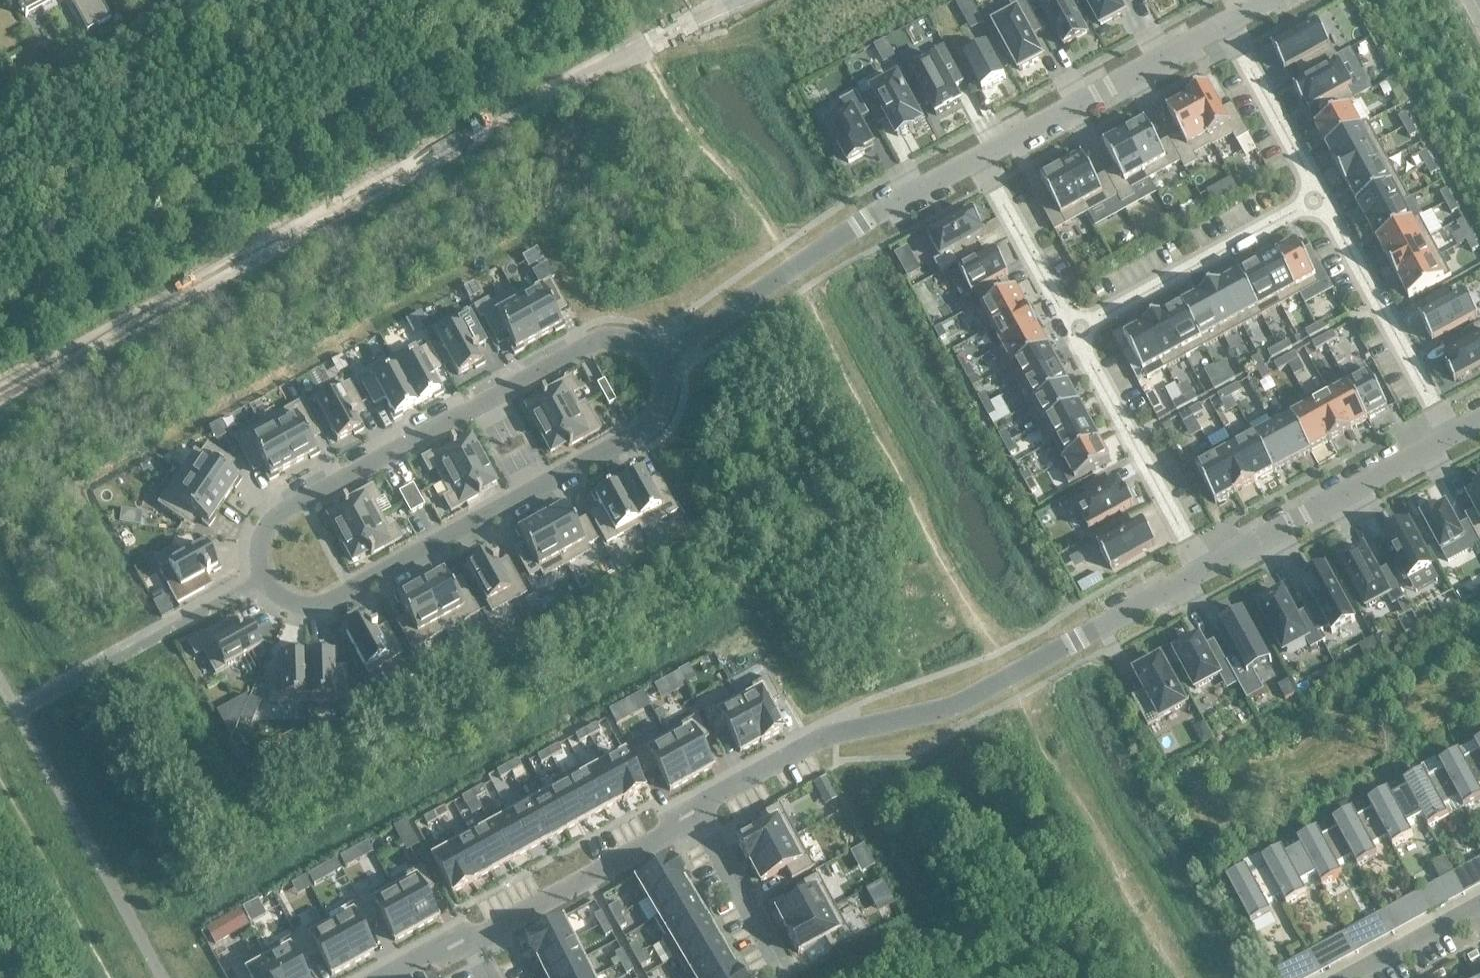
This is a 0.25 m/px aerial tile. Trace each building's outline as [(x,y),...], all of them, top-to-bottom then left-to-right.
[(17,1),(22,9),(38,0),(42,7),(54,0),(17,0),(17,1)] [(111,18),(109,14),(101,0),(70,0),(85,27),(87,31),(111,18)] [(955,2),(961,11),(971,5),(968,0),(959,0),(957,1),(955,2)] [(1014,14),(994,24),(1004,42),(1000,44),(1008,58),(1011,56),(1019,70),(1042,57),(1031,37),(1042,31),(1033,14),(1025,0),(1007,0),(1014,14)] [(1064,45),(1087,33),(1069,0),(1025,0),(1033,14),(1044,9),(1064,45)] [(1117,0),(1087,0),(1101,25),(1124,13),(1117,0)] [(1336,57),(1317,23),(1272,48),(1285,71),(1295,65),(1301,75),(1336,57)] [(964,57),(982,90),(1005,77),(987,45),(964,57)] [(936,56),(911,69),(922,89),(919,91),(926,105),(930,103),(936,115),(961,102),(953,87),(964,82),(951,60),(944,46),(934,52),(936,56)] [(1340,64),(1294,89),(1302,103),(1304,102),(1309,110),(1318,105),(1323,116),(1371,90),(1349,50),(1336,57),(1340,64)] [(885,112),(898,136),(913,128),(912,126),(921,121),(897,77),(873,90),(873,91),(863,97),(874,118),(885,112)] [(1393,78),(1386,82),(1392,92),(1399,88),(1393,78)] [(1208,86),(1187,97),(1188,98),(1208,136),(1209,137),(1213,144),(1214,146),(1234,135),(1246,157),(1258,151),(1245,127),(1232,105),(1222,111),(1208,86)] [(864,154),(862,151),(873,145),(859,120),(869,115),(857,92),(840,101),(847,113),(827,124),(849,163),(864,154)] [(1188,98),(1167,110),(1180,133),(1169,139),(1181,161),(1186,169),(1198,162),(1193,155),(1213,144),(1209,137),(1208,136),(1188,98)] [(1315,126),(1325,146),(1361,127),(1360,126),(1350,107),(1315,126)] [(1399,117),(1404,127),(1411,123),(1406,113),(1399,117)] [(1145,122),(1125,133),(1145,170),(1150,179),(1169,168),(1181,161),(1169,139),(1158,145),(1145,122)] [(1335,165),(1378,142),(1367,122),(1360,126),(1361,127),(1325,146),(1335,164),(1335,165)] [(1417,134),(1411,123),(1404,127),(1410,138),(1417,134)] [(1125,133),(1104,144),(1117,168),(1106,174),(1118,196),(1122,204),(1133,198),(1134,197),(1131,190),(1150,180),(1150,179),(1145,170),(1125,133)] [(1388,161),(1378,142),(1335,165),(1346,184),(1388,161)] [(1425,165),(1432,161),(1426,151),(1419,155),(1425,165)] [(1082,156),(1062,167),(1082,205),(1087,213),(1106,202),(1118,196),(1106,174),(1095,180),(1082,156)] [(1399,179),(1388,161),(1346,184),(1346,185),(1347,184),(1357,203),(1399,179)] [(1432,161),(1425,165),(1431,175),(1438,172),(1432,161)] [(1062,167),(1041,179),(1054,202),(1043,208),(1055,230),(1087,213),(1082,205),(1062,167)] [(1403,203),(1410,199),(1399,179),(1357,203),(1356,203),(1367,222),(1402,202),(1403,203)] [(1231,180),(1222,185),(1228,196),(1238,190),(1232,180),(1231,180)] [(1446,203),(1453,199),(1447,189),(1440,193),(1446,203)] [(1453,199),(1446,203),(1451,213),(1458,210),(1453,199)] [(1402,202),(1367,222),(1377,241),(1377,240),(1412,221),(1403,203),(1402,202)] [(974,211),(928,236),(941,259),(935,262),(940,273),(981,250),(975,240),(984,235),(979,226),(982,225),(974,211)] [(1412,221),(1377,240),(1387,259),(1387,260),(1423,240),(1422,239),(1412,221)] [(1461,231),(1466,241),(1473,237),(1468,227),(1461,231)] [(1440,255),(1429,235),(1422,239),(1423,240),(1387,260),(1398,279),(1440,255)] [(1479,247),(1473,237),(1466,241),(1472,251),(1479,247)] [(1297,242),(1277,253),(1296,288),(1300,295),(1328,280),(1310,247),(1302,252),(1297,242)] [(907,246),(894,253),(899,262),(912,255),(907,246)] [(981,303),(1003,291),(997,280),(1008,274),(996,252),(951,276),(963,299),(975,292),(981,303)] [(1276,253),(1257,263),(1277,299),(1281,306),(1300,295),(1296,288),(1277,253),(1276,253)] [(1451,275),(1440,255),(1398,279),(1409,298),(1451,275)] [(1257,263),(1239,273),(1239,274),(1258,309),(1262,316),(1281,306),(1277,299),(1257,263)] [(1220,283),(1220,284),(1239,319),(1243,326),(1262,316),(1258,309),(1239,274),(1221,284),(1220,283)] [(558,321),(551,307),(562,301),(550,280),(539,286),(539,285),(517,297),(514,292),(513,292),(538,338),(556,328),(557,331),(565,327),(561,319),(558,321)] [(1213,287),(1201,294),(1220,330),(1224,337),(1243,326),(1239,319),(1220,284),(1218,285),(1213,287)] [(981,308),(974,312),(984,332),(992,328),(1028,309),(1027,308),(1016,289),(981,308)] [(1465,293),(1453,300),(1447,289),(1425,302),(1431,312),(1420,318),(1432,341),(1477,316),(1465,293)] [(538,338),(513,292),(491,305),(494,311),(483,317),(495,338),(505,332),(513,346),(511,347),(514,354),(522,350),(521,348),(538,338)] [(1182,304),(1182,305),(1201,340),(1205,347),(1224,337),(1220,330),(1201,294),(1200,295),(1182,305),(1182,304)] [(1163,314),(1163,315),(1182,350),(1186,357),(1205,347),(1201,340),(1182,305),(1181,305),(1164,315),(1163,314)] [(992,328),(984,332),(995,351),(1002,347),(1038,328),(1031,315),(1028,310),(1028,309),(992,328)] [(440,341),(433,344),(445,366),(451,362),(458,375),(476,365),(477,368),(485,364),(481,356),(478,358),(476,354),(478,353),(476,350),(475,351),(471,344),(481,338),(467,311),(433,329),(440,341)] [(1156,319),(1144,325),(1163,361),(1167,368),(1186,357),(1182,350),(1163,315),(1161,316),(1156,318),(1156,319)] [(1326,319),(1316,325),(1320,332),(1330,326),(1326,319)] [(1479,324),(1447,342),(1453,353),(1444,357),(1449,366),(1447,367),(1454,381),(1479,367),(1479,325),(1479,324)] [(933,329),(939,340),(946,336),(941,325),(933,329)] [(1143,326),(1124,337),(1147,379),(1167,368),(1163,361),(1144,325),(1143,326)] [(1316,325),(1306,331),(1310,338),(1320,332),(1316,325)] [(1002,347),(995,351),(1005,370),(1013,366),(1048,347),(1038,329),(1038,328),(1002,347)] [(1333,332),(1323,337),(1327,344),(1337,339),(1333,332)] [(1323,337),(1312,343),(1316,350),(1327,344),(1323,337)] [(1282,353),(1292,347),(1288,340),(1278,346),(1282,353)] [(437,387),(430,373),(440,367),(429,346),(418,352),(418,351),(396,363),(393,358),(392,359),(417,404),(435,395),(436,397),(444,393),(440,386),(437,387)] [(1013,366),(1005,370),(1016,389),(1023,385),(1059,365),(1048,346),(1048,347),(1013,366)] [(1272,358),(1282,353),(1278,346),(1268,351),(1272,358)] [(1295,352),(1285,358),(1289,365),(1299,360),(1295,352)] [(962,369),(969,365),(964,355),(956,359),(962,369)] [(1252,359),(1257,370),(1264,366),(1259,356),(1252,359)] [(1278,371),(1289,365),(1285,358),(1274,364),(1278,371)] [(369,371),(373,377),(362,383),(374,404),(384,398),(392,412),(389,413),(393,420),(401,416),(399,414),(417,404),(392,359),(369,371)] [(962,369),(968,379),(975,375),(969,365),(962,369)] [(1023,385),(1016,389),(1026,408),(1033,404),(1069,385),(1069,384),(1059,365),(1023,385)] [(1263,380),(1270,376),(1264,366),(1257,370),(1263,380)] [(1344,378),(1348,385),(1349,385),(1368,420),(1388,409),(1365,367),(1344,378)] [(1225,384),(1235,378),(1231,371),(1221,377),(1225,384)] [(540,394),(543,398),(526,407),(538,429),(585,403),(578,406),(572,394),(578,390),(571,377),(540,394)] [(1215,390),(1225,384),(1221,377),(1211,382),(1215,390)] [(604,379),(597,383),(603,394),(610,390),(604,379)] [(315,400),(337,441),(355,432),(356,434),(364,430),(360,423),(357,424),(355,420),(357,419),(355,416),(354,417),(350,410),(360,404),(349,383),(338,389),(338,388),(315,400)] [(1238,384),(1228,389),(1232,396),(1242,391),(1238,384)] [(1033,404),(1026,408),(1036,427),(1044,423),(1079,404),(1069,385),(1033,404)] [(1331,395),(1330,395),(1349,431),(1350,430),(1351,429),(1368,420),(1349,385),(1348,385),(1331,395)] [(1327,387),(1307,398),(1330,441),(1349,431),(1330,395),(1331,395),(1327,387)] [(1221,402),(1232,396),(1228,389),(1218,395),(1221,402)] [(610,390),(603,394),(609,405),(616,401),(610,390)] [(1187,405),(1197,399),(1193,392),(1183,397),(1187,405)] [(983,407),(990,403),(984,393),(977,397),(983,407)] [(1177,410),(1187,405),(1183,397),(1173,403),(1177,410)] [(1307,398),(1287,409),(1291,416),(1292,416),(1311,451),(1329,441),(1330,441),(1307,398)] [(306,434),(316,428),(302,401),(268,420),(293,465),(311,456),(312,458),(320,454),(316,447),(313,448),(306,434)] [(569,446),(599,430),(585,403),(538,429),(550,452),(567,443),(569,446)] [(983,407),(988,417),(996,413),(990,403),(983,407)] [(1044,423),(1036,427),(1047,446),(1054,442),(1090,422),(1079,403),(1079,404),(1044,423)] [(1200,404),(1190,410),(1194,417),(1204,411),(1200,404)] [(1190,410),(1180,415),(1184,423),(1194,417),(1190,410)] [(1291,416),(1273,426),(1292,461),(1292,462),(1311,451),(1292,416),(1291,416)] [(250,465),(260,459),(268,473),(265,474),(269,481),(277,477),(275,475),(293,465),(268,420),(235,438),(250,465)] [(1054,442),(1047,446),(1057,465),(1065,461),(1100,441),(1090,422),(1054,442)] [(1170,424),(1164,427),(1163,428),(1167,435),(1174,431),(1170,424)] [(1255,436),(1254,436),(1273,472),(1292,462),(1292,461),(1273,426),(1255,436)] [(1254,436),(1255,436),(1251,429),(1231,440),(1254,482),(1255,482),(1273,472),(1254,436)] [(1003,445),(1011,441),(1005,431),(998,435),(1003,445)] [(443,481),(484,459),(471,437),(454,446),(452,442),(422,458),(429,472),(436,468),(443,481)] [(1212,450),(1235,493),(1254,482),(1231,440),(1212,450)] [(1003,445),(1009,455),(1016,451),(1011,441),(1003,445)] [(1065,461),(1057,465),(1068,485),(1075,481),(1111,461),(1100,441),(1065,461)] [(180,472),(223,502),(235,485),(237,487),(242,480),(235,475),(233,477),(220,468),(227,459),(207,445),(201,455),(195,451),(180,472)] [(1212,450),(1192,461),(1215,503),(1234,493),(1235,493),(1212,450)] [(451,511),(481,495),(479,491),(496,481),(484,459),(443,481),(450,494),(444,498),(451,511)] [(661,484),(651,490),(643,476),(646,475),(642,467),(634,471),(636,474),(618,483),(643,529),(676,511),(661,484)] [(1024,483),(1031,479),(1026,469),(1019,472),(1024,483)] [(184,521),(191,511),(204,520),(202,522),(209,527),(214,520),(212,519),(223,502),(180,472),(159,504),(184,521)] [(1105,477),(1083,489),(1088,499),(1076,506),(1089,529),(1134,504),(1126,490),(1124,491),(1119,482),(1110,487),(1105,477)] [(1031,479),(1024,483),(1030,493),(1037,489),(1031,479)] [(598,501),(605,515),(595,520),(607,542),(639,525),(642,530),(643,529),(618,483),(600,493),(599,491),(591,495),(595,502),(598,501)] [(413,484),(406,488),(412,498),(419,494),(413,484)] [(1476,486),(1478,490),(1468,495),(1478,514),(1468,520),(1479,542),(1479,484),(1476,486)] [(342,502),(344,506),(327,515),(340,538),(380,515),(373,502),(380,499),(372,486),(342,502)] [(406,488),(399,492),(404,502),(412,498),(406,488)] [(419,494),(412,498),(417,509),(425,505),(419,494)] [(412,498),(404,502),(410,513),(417,509),(412,498)] [(585,519),(574,525),(567,511),(569,510),(565,502),(558,506),(559,509),(541,518),(566,564),(589,552),(586,546),(596,540),(585,519)] [(1422,516),(1441,552),(1443,551),(1448,561),(1479,544),(1479,543),(1468,522),(1458,527),(1446,505),(1437,510),(1436,508),(1435,509),(1423,515),(1422,516)] [(121,510),(119,522),(140,525),(142,513),(121,510)] [(352,560),(369,551),(371,555),(401,538),(394,525),(383,531),(377,519),(381,516),(380,515),(340,538),(352,560)] [(1144,522),(1133,528),(1127,517),(1090,537),(1097,550),(1099,549),(1111,569),(1156,544),(1144,522)] [(521,536),(529,550),(518,555),(530,576),(540,571),(541,572),(563,560),(565,565),(566,564),(541,518),(523,528),(522,526),(515,530),(519,537),(521,536)] [(1432,567),(1408,523),(1384,536),(1399,562),(1395,564),(1405,582),(1432,567)] [(176,549),(154,561),(159,570),(164,567),(183,600),(205,588),(199,578),(206,574),(207,576),(209,574),(208,573),(212,570),(214,573),(221,569),(217,561),(215,563),(205,545),(180,558),(176,549)] [(1342,559),(1340,560),(1341,562),(1366,608),(1388,596),(1392,605),(1404,598),(1398,587),(1388,568),(1378,574),(1364,549),(1365,549),(1364,547),(1362,548),(1357,551),(1347,556),(1347,557),(1342,559)] [(467,566),(492,612),(525,593),(510,566),(500,572),(496,565),(498,564),(496,561),(495,562),(492,558),(495,557),(491,550),(483,554),(485,556),(467,566)] [(1326,568),(1303,581),(1314,601),(1304,607),(1318,633),(1328,627),(1332,633),(1355,621),(1326,568)] [(464,585),(453,591),(446,577),(448,576),(444,569),(437,573),(438,575),(420,585),(445,630),(478,612),(464,585)] [(1099,573),(1089,578),(1088,579),(1093,587),(1103,581),(1099,573)] [(400,602),(407,616),(397,621),(412,649),(445,630),(420,585),(402,594),(401,592),(394,596),(398,603),(400,602)] [(1470,585),(1461,590),(1458,591),(1463,600),(1475,594),(1470,585)] [(160,588),(150,594),(154,600),(164,595),(160,588)] [(1261,604),(1259,605),(1284,650),(1306,638),(1311,648),(1322,642),(1305,611),(1295,616),(1282,592),(1274,597),(1272,593),(1259,600),(1261,604)] [(535,593),(525,598),(531,609),(540,604),(539,601),(535,593)] [(547,596),(539,601),(540,604),(544,611),(553,606),(547,596)] [(155,602),(154,603),(161,617),(171,611),(164,597),(155,602)] [(1270,663),(1271,662),(1243,610),(1242,611),(1243,613),(1220,626),(1237,656),(1226,662),(1230,670),(1247,700),(1264,691),(1253,669),(1269,661),(1270,663)] [(389,632),(379,638),(375,631),(376,630),(375,628),(373,629),(371,625),(374,623),(370,616),(362,620),(364,622),(346,632),(368,673),(391,660),(390,659),(401,654),(389,632)] [(215,672),(261,647),(251,629),(253,628),(249,621),(242,625),(243,627),(239,629),(239,627),(236,629),(237,631),(230,634),(224,624),(189,643),(195,655),(203,651),(215,672)] [(1384,631),(1376,636),(1375,636),(1380,645),(1389,640),(1384,631)] [(1199,637),(1191,642),(1189,638),(1175,646),(1177,649),(1175,651),(1195,689),(1230,670),(1226,662),(1219,648),(1208,654),(1199,637)] [(346,675),(334,675),(333,660),(336,660),(335,651),(327,652),(327,654),(307,655),(308,702),(334,701),(334,699),(346,699),(346,675)] [(308,702),(307,655),(287,656),(287,653),(278,653),(278,662),(281,662),(282,677),(270,677),(270,701),(282,701),(282,702),(308,702)] [(1148,727),(1163,718),(1162,717),(1185,704),(1161,658),(1159,659),(1157,656),(1145,663),(1147,666),(1136,672),(1149,695),(1135,703),(1148,727)] [(678,673),(668,679),(675,692),(686,687),(678,673)] [(767,677),(735,694),(761,742),(782,731),(768,705),(779,699),(767,677)] [(735,694),(704,711),(716,733),(726,727),(740,752),(760,741),(761,742),(735,694)] [(249,696),(245,704),(257,709),(260,702),(249,696)] [(697,715),(665,732),(691,779),(711,768),(698,743),(709,737),(697,715)] [(596,724),(585,730),(589,737),(600,731),(596,724)] [(589,737),(585,730),(575,735),(579,742),(589,737)] [(665,732),(633,750),(645,772),(656,766),(670,791),(691,779),(665,732)] [(558,745),(548,750),(551,757),(562,752),(558,745)] [(548,750),(537,756),(541,763),(551,757),(548,750)] [(1479,750),(1464,759),(1460,752),(1440,763),(1444,770),(1445,769),(1461,797),(1459,798),(1465,808),(1479,799),(1479,788),(1479,787),(1479,750)] [(624,754),(605,764),(624,800),(644,789),(624,754)] [(1422,766),(1425,771),(1405,782),(1408,789),(1410,788),(1425,817),(1424,817),(1429,827),(1449,816),(1444,806),(1459,798),(1461,797),(1445,769),(1444,770),(1440,763),(1437,757),(1422,766)] [(517,760),(507,766),(511,773),(521,767),(517,760)] [(582,766),(581,766),(604,809),(622,799),(623,800),(624,800),(605,764),(586,774),(582,766)] [(507,766),(496,771),(500,778),(511,773),(507,766)] [(581,766),(562,777),(585,819),(604,809),(581,766)] [(544,787),(543,787),(566,830),(585,819),(562,777),(561,777),(564,781),(546,791),(544,787)] [(472,792),(476,799),(486,793),(482,786),(472,792)] [(543,787),(524,797),(547,840),(566,830),(543,787)] [(1410,788),(1408,789),(1393,797),(1389,790),(1369,801),(1373,808),(1374,808),(1390,836),(1389,837),(1394,846),(1414,835),(1409,826),(1424,817),(1425,817),(1410,788)] [(476,799),(472,792),(461,797),(465,804),(476,799)] [(526,802),(508,812),(528,850),(547,840),(524,797),(523,798),(526,802)] [(763,827),(737,841),(748,862),(796,836),(779,804),(757,816),(763,827)] [(434,813),(438,819),(448,814),(444,807),(434,812),(434,813)] [(1374,808),(1373,808),(1358,817),(1354,810),(1334,821),(1338,828),(1339,827),(1354,856),(1353,856),(1358,866),(1379,855),(1373,845),(1389,837),(1390,836),(1374,808)] [(423,818),(427,825),(438,819),(434,813),(434,812),(423,818)] [(508,812),(489,822),(509,861),(528,850),(508,812)] [(489,822),(470,833),(491,871),(509,861),(489,822)] [(406,823),(396,828),(394,829),(398,836),(410,829),(406,823)] [(1339,827),(1338,828),(1322,836),(1318,829),(1298,840),(1302,847),(1303,847),(1319,875),(1318,876),(1323,885),(1343,874),(1338,865),(1353,856),(1354,856),(1339,827)] [(451,843),(472,882),(473,882),(472,881),(491,871),(470,833),(469,833),(471,837),(454,847),(451,843)] [(796,836),(748,862),(748,863),(750,862),(761,882),(785,869),(791,879),(813,867),(796,836)] [(451,843),(431,854),(452,893),(472,882),(451,843)] [(1303,847),(1302,847),(1287,855),(1283,848),(1263,859),(1267,866),(1268,866),(1283,894),(1282,895),(1288,905),(1308,894),(1302,884),(1318,876),(1319,875),(1303,847)] [(1245,863),(1248,868),(1227,879),(1252,924),(1272,913),(1267,903),(1282,895),(1283,894),(1268,866),(1267,866),(1263,859),(1260,854),(1245,863)] [(671,859),(636,879),(647,899),(682,878),(671,859)] [(422,865),(390,883),(416,929),(437,918),(423,893),(434,887),(422,865)] [(1466,893),(1454,872),(1443,879),(1453,897),(1463,891),(1465,894),(1466,893)] [(817,874),(795,886),(801,897),(776,911),(787,931),(786,931),(786,932),(834,906),(817,874)] [(682,878),(647,899),(658,916),(654,919),(654,920),(692,897),(681,880),(683,879),(682,878)] [(882,880),(865,889),(876,909),(892,900),(882,880)] [(359,900),(370,922),(381,916),(395,941),(416,929),(390,883),(359,900)] [(1430,913),(1419,892),(1407,898),(1417,916),(1428,911),(1429,913),(1430,913)] [(692,897),(654,920),(665,938),(661,940),(661,941),(703,916),(692,897)] [(327,917),(353,964),(373,953),(360,928),(370,922),(359,900),(347,907),(351,915),(332,925),(328,917),(327,917)] [(624,913),(618,902),(608,908),(614,918),(621,915),(624,913)] [(834,906),(786,932),(798,953),(824,939),(830,949),(851,937),(834,906)] [(1383,911),(1372,917),(1382,936),(1392,930),(1394,933),(1395,932),(1383,911)] [(601,912),(594,916),(599,926),(606,922),(601,912)] [(621,915),(614,918),(619,929),(626,925),(621,915)] [(703,916),(661,941),(672,959),(714,935),(703,916)] [(295,934),(307,956),(318,950),(332,975),(353,964),(327,917),(295,934)] [(526,938),(536,958),(572,940),(561,920),(526,938)] [(221,922),(207,930),(206,930),(214,943),(228,935),(221,922)] [(606,922),(599,926),(605,936),(612,932),(606,922)] [(1348,931),(1336,937),(1346,955),(1357,949),(1358,952),(1359,952),(1348,931)] [(264,952),(278,977),(305,977),(297,962),(307,956),(295,934),(264,952)] [(714,935),(672,959),(673,960),(677,958),(687,975),(725,953),(714,935)] [(572,940),(536,958),(536,959),(537,958),(546,977),(581,960),(572,940)] [(635,942),(628,946),(634,956),(641,952),(635,942)] [(620,964),(627,960),(622,950),(615,954),(620,964)] [(644,950),(641,952),(634,956),(640,966),(650,961),(644,950)] [(1312,950),(1301,956),(1311,975),(1321,969),(1323,971),(1324,971),(1312,950)] [(1467,956),(1470,961),(1479,956),(1476,951),(1467,956)] [(232,969),(237,977),(278,977),(264,952),(232,969)] [(687,975),(688,976),(692,974),(694,977),(726,977),(737,971),(737,970),(735,971),(725,953),(687,975)] [(546,977),(547,977),(591,977),(581,960),(546,977)] [(627,960),(620,964),(626,974),(633,970),(627,960)] [(1436,973),(1439,977),(1448,973),(1445,968),(1436,973)]
